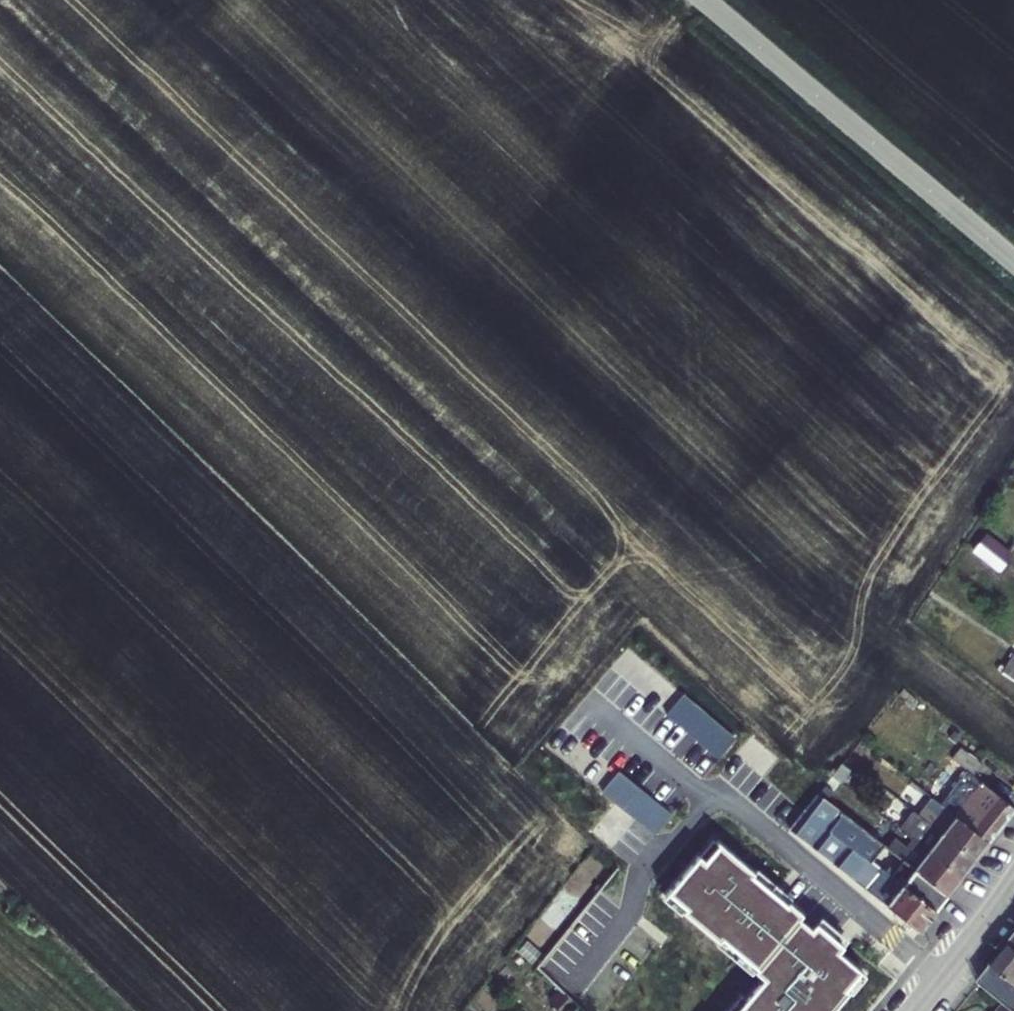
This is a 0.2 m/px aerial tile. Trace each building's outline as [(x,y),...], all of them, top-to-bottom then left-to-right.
[(975,551),(1000,570),(1011,555),(986,536),(975,551)] [(1001,673),(1013,682),(1013,653),(1001,673)] [(953,816),(987,843),(1013,809),(1013,808),(974,777),(982,766),(961,749),(953,759),(967,770),(948,795),(962,805),(953,816)] [(927,805),(918,817),(973,861),(987,843),(953,816),(918,787),(913,794),(921,800),(927,805)] [(891,851),(818,793),(789,828),(920,931),(948,895),(891,851)] [(921,800),(911,812),(918,817),(927,805),(921,800)] [(899,828),(904,833),(961,878),(973,861),(918,817),(911,812),(899,828)] [(904,833),(891,851),(948,895),(961,878),(904,833)] [(736,1010),(830,1010),(862,974),(839,955),(846,946),(816,921),(811,926),(801,918),(803,915),(719,843),(704,861),(697,856),(665,893),(764,978),(736,1010)] [(1010,943),(978,982),(1005,1004),(1013,995),(1013,996),(1013,946),(1010,943)]
